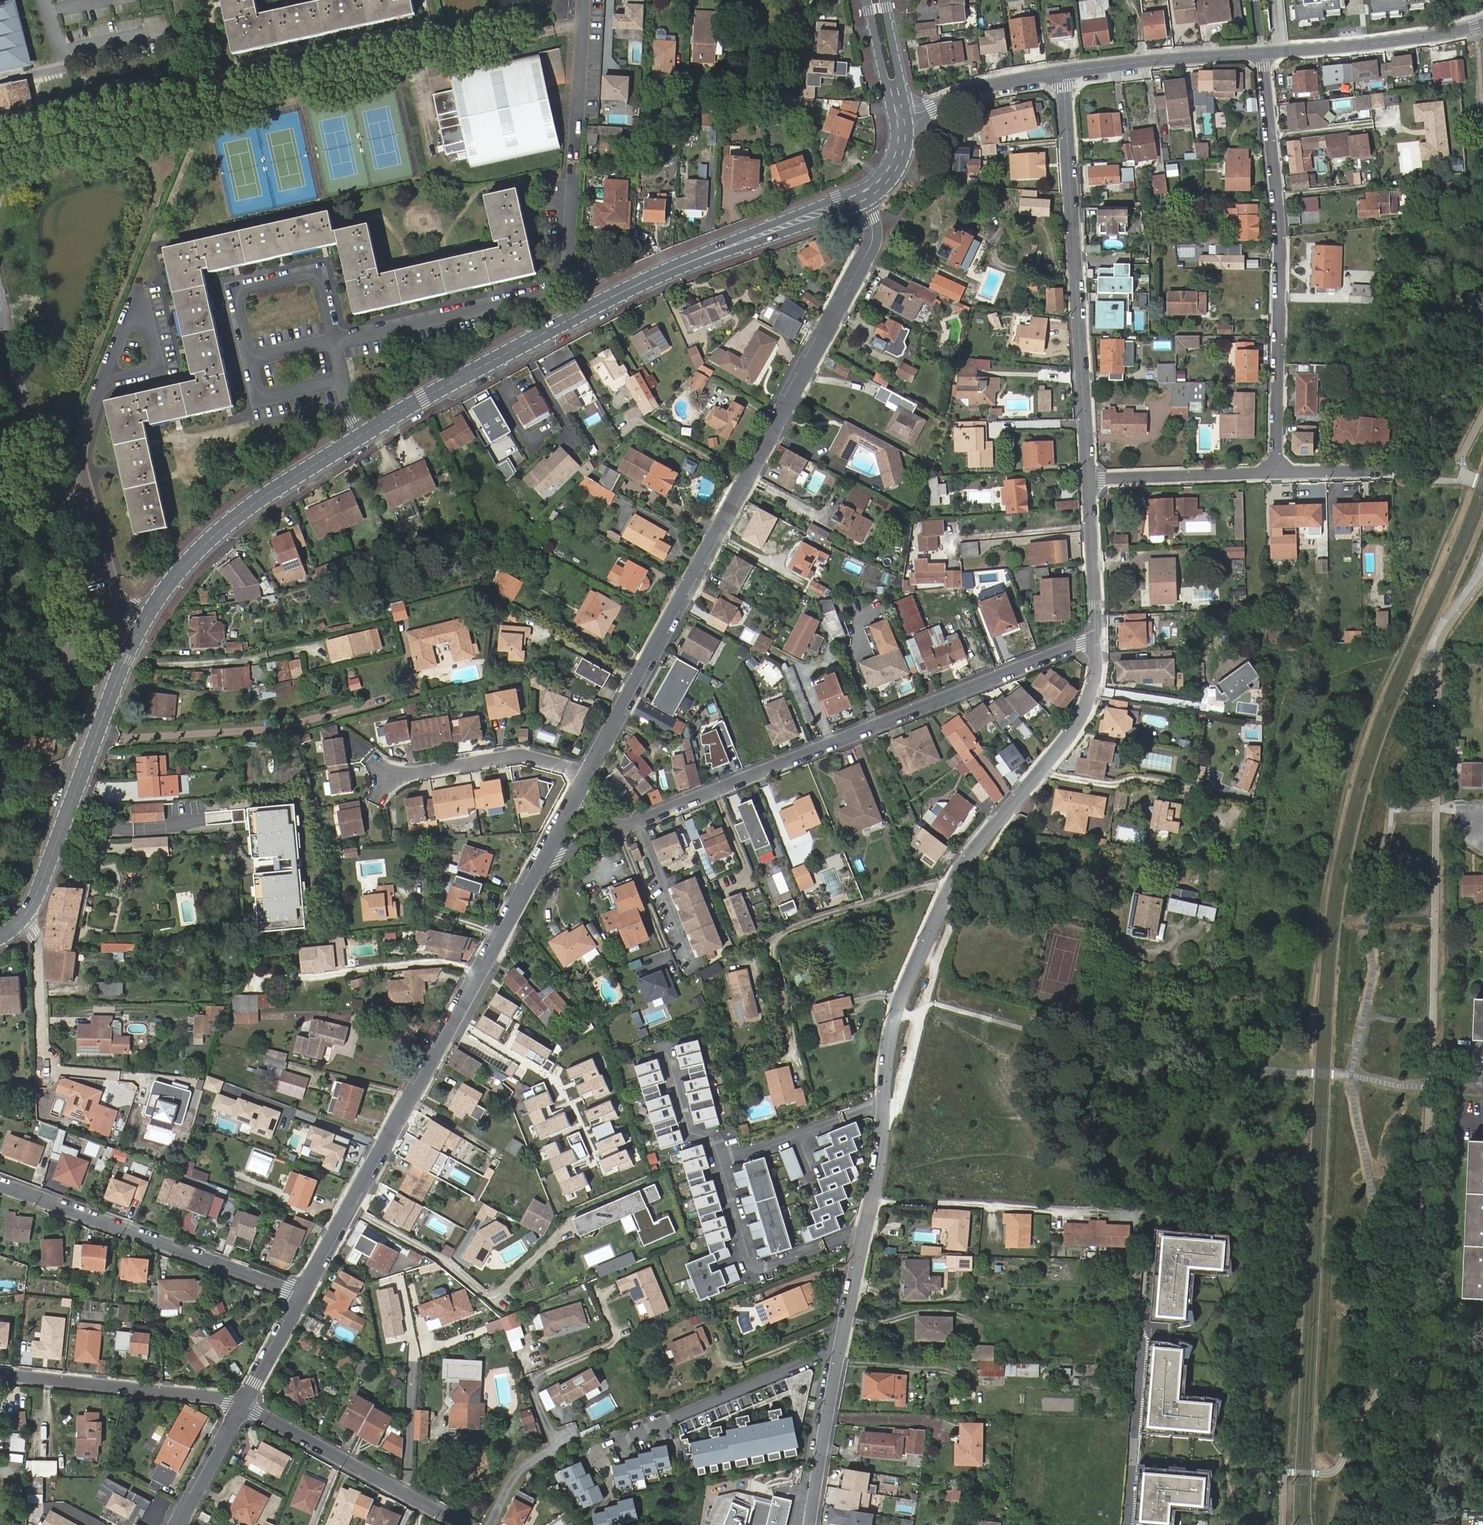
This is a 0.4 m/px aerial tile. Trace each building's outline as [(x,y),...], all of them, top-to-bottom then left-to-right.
[(236,52),(415,13),(412,0),(342,0),(258,19),(254,0),(226,0),(236,52)] [(614,29),(644,30),(645,0),(625,0),(625,14),(614,14),(614,29)] [(944,3),(941,3),(942,8),(944,8),(964,6),(964,0),(943,0),(944,3)] [(1086,47),(1109,43),(1104,10),(1108,9),(1106,0),(1098,0),(1079,3),(1086,47)] [(1196,0),(1175,0),(1177,23),(1198,21),(1196,3),(1196,0)] [(1196,3),(1198,21),(1199,26),(1214,24),(1215,21),(1219,21),(1221,23),(1231,22),(1229,0),(1224,0),(1196,3)] [(1340,0),(1294,0),(1297,22),(1299,22),(1307,21),(1325,19),(1324,12),(1326,12),(1339,10),(1341,10),(1340,0)] [(1371,15),(1390,13),(1399,12),(1409,11),(1408,6),(1425,4),(1425,3),(1425,0),(1369,0),(1371,15)] [(22,59),(9,3),(0,5),(0,65),(22,59)] [(966,23),(964,6),(944,8),(945,19),(941,20),(942,25),(966,23)] [(696,10),(693,61),(707,62),(707,55),(714,56),(717,11),(696,10)] [(1268,10),(1262,11),(1263,27),(1270,26),(1268,10)] [(1164,12),(1142,14),(1146,39),(1166,36),(1164,12)] [(1048,18),(1050,41),(1072,38),(1069,15),(1048,18)] [(1034,19),(1012,21),(1015,50),(1037,46),(1034,19)] [(820,31),(818,53),(837,54),(839,32),(836,32),(837,23),(817,21),(817,31),(820,31)] [(929,23),(922,24),(923,38),(931,37),(929,23)] [(931,37),(938,36),(937,26),(937,23),(929,23),(931,37)] [(922,24),(915,25),(915,40),(923,38),(922,24)] [(1004,30),(985,33),(986,39),(980,39),(982,57),(1008,53),(1004,30)] [(655,40),(653,84),(672,85),(674,41),(655,40)] [(919,48),(922,68),(964,62),(961,42),(919,48)] [(968,47),(970,60),(979,59),(978,45),(968,47)] [(433,96),(446,156),(467,151),(471,169),(559,149),(539,54),(450,74),(454,92),(433,96)] [(1392,61),(1385,62),(1387,76),(1413,73),(1411,54),(1392,56),(1392,61)] [(1387,76),(1385,62),(1377,63),(1376,58),(1352,61),(1354,79),(1387,76)] [(849,62),(809,60),(808,86),(802,85),(801,97),(815,99),(816,86),(834,87),(835,76),(849,77),(849,62)] [(1354,79),(1352,61),(1322,65),(1325,83),(1354,79)] [(1452,62),(1452,63),(1440,64),(1441,72),(1433,72),(1434,84),(1459,82),(1465,81),(1463,61),(1452,62)] [(1294,72),(1295,90),(1315,89),(1315,93),(1319,92),(1317,70),(1294,72)] [(1215,72),(1200,72),(1200,74),(1190,73),(1190,90),(1200,90),(1200,96),(1214,96),(1215,72)] [(1234,72),(1215,72),(1214,96),(1234,97),(1235,91),(1241,91),(1241,75),(1235,74),(1234,72)] [(631,77),(603,75),(601,106),(613,107),(613,105),(627,106),(628,102),(629,102),(631,77)] [(33,110),(26,79),(0,85),(0,117),(33,110)] [(1186,81),(1165,84),(1170,118),(1191,116),(1186,81)] [(1384,91),(1370,92),(1370,93),(1371,106),(1385,105),(1384,91)] [(1370,93),(1356,94),(1358,108),(1371,106),(1370,93)] [(1337,98),(1338,107),(1354,106),(1354,96),(1337,98)] [(1325,99),(1285,104),(1289,129),(1320,125),(1319,118),(1326,108),(1325,99)] [(1442,101),(1413,104),(1415,121),(1423,120),(1424,129),(1427,128),(1428,134),(1425,134),(1426,142),(1428,159),(1449,157),(1442,101)] [(997,136),(996,133),(1024,126),(1025,129),(1036,126),(1030,103),(1021,105),(1020,104),(1011,107),(980,115),(981,140),(997,136)] [(717,127),(718,112),(710,111),(709,127),(717,127)] [(831,133),(847,138),(852,127),(848,125),(852,115),(839,111),(831,133)] [(1089,117),(1091,139),(1112,136),(1110,115),(1089,117)] [(605,127),(597,126),(587,126),(586,134),(604,135),(605,127)] [(1024,126),(996,133),(997,136),(1025,129),(1024,126)] [(621,136),(622,128),(613,127),(605,127),(604,135),(621,136)] [(1130,134),(1133,159),(1134,161),(1156,158),(1151,131),(1130,134)] [(843,151),(847,138),(831,133),(823,155),(836,160),(839,149),(843,151)] [(1349,133),(1329,135),(1326,135),(1328,156),(1351,153),(1349,136),(1349,133)] [(1328,156),(1326,135),(1318,136),(1320,157),(1328,156)] [(1368,135),(1349,136),(1351,153),(1351,158),(1370,156),(1368,135)] [(1301,171),(1309,170),(1308,157),(1311,149),(1315,149),(1314,137),(1294,139),(1294,142),(1287,143),(1290,172),(1297,171),(1297,174),(1301,173),(1301,171)] [(1195,156),(1209,156),(1209,141),(1195,141),(1195,156)] [(1426,142),(1419,143),(1421,160),(1428,159),(1426,142)] [(996,143),(981,144),(981,151),(981,153),(988,153),(997,152),(996,143)] [(981,153),(981,151),(954,150),(953,162),(956,162),(956,172),(979,173),(980,161),(981,153)] [(1035,172),(1035,175),(1045,175),(1044,153),(1012,154),(1013,176),(1029,175),(1029,172),(1035,172)] [(776,163),(780,176),(791,173),(792,176),(806,172),(802,156),(776,163)] [(740,185),(747,185),(757,186),(759,162),(747,161),(748,160),(727,158),(726,188),(740,190),(740,185)] [(1228,160),(1228,176),(1225,177),(1226,189),(1249,189),(1248,177),(1247,177),(1246,160),(1228,160)] [(1089,166),(1090,184),(1119,182),(1118,171),(1111,172),(1110,165),(1089,166)] [(921,182),(943,184),(943,176),(921,175),(921,182)] [(1291,176),(1292,189),(1307,187),(1306,175),(1291,176)] [(1169,192),(1167,177),(1155,178),(1158,194),(1169,192)] [(607,205),(596,205),(594,226),(605,227),(606,220),(625,221),(627,182),(609,180),(607,205)] [(688,182),(686,208),(707,209),(708,184),(688,182)] [(341,230),(358,310),(536,270),(517,190),(489,197),(500,249),(379,276),(367,224),(341,230)] [(1359,207),(1360,219),(1378,217),(1378,213),(1396,212),(1393,192),(1365,195),(1366,202),(1360,203),(1361,207),(1359,207)] [(1319,208),(1318,195),(1302,196),(1303,209),(1319,208)] [(646,199),(645,220),(665,221),(666,201),(646,199)] [(1049,200),(1022,199),(1021,213),(1048,214),(1049,200)] [(1253,205),(1233,204),(1233,239),(1256,239),(1257,216),(1253,216),(1253,205)] [(1126,206),(1099,206),(1099,223),(1100,223),(1100,230),(1108,230),(1108,232),(1115,232),(1115,230),(1126,230),(1126,206)] [(1304,210),(1304,221),(1321,220),(1321,210),(1304,210)] [(200,381),(110,401),(140,533),(169,527),(145,423),(233,403),(203,270),(335,241),(329,213),(169,248),(200,381)] [(953,230),(944,245),(948,247),(956,232),(953,230)] [(1218,232),(1200,231),(1200,242),(1218,242),(1218,232)] [(948,247),(944,245),(939,254),(950,261),(949,263),(966,272),(981,245),(974,242),(975,240),(967,236),(966,237),(956,232),(948,247)] [(798,252),(804,268),(809,267),(810,268),(828,261),(821,240),(810,244),(811,246),(802,250),(802,251),(798,252)] [(1335,274),(1336,247),(1316,246),(1314,292),(1333,294),(1333,287),(1338,287),(1339,274),(1335,274)] [(1023,247),(1022,255),(1040,256),(1041,249),(1023,247)] [(1214,256),(1214,267),(1242,267),(1242,257),(1214,256)] [(1131,263),(1115,263),(1115,267),(1099,266),(1098,291),(1134,293),(1134,277),(1131,277),(1131,263)] [(930,305),(936,293),(922,286),(911,281),(906,290),(884,280),(872,302),(911,321),(921,301),(930,305)] [(1352,284),(1352,294),(1372,296),(1373,286),(1352,284)] [(1048,313),(1049,313),(1066,313),(1066,307),(1061,308),(1060,288),(1048,288),(1048,313)] [(1097,291),(1096,299),(1101,299),(1100,302),(1096,301),(1095,324),(1121,325),(1121,310),(1127,310),(1128,293),(1098,291),(1097,291)] [(1168,292),(1168,314),(1204,314),(1204,293),(1168,292)] [(813,312),(817,308),(818,307),(806,295),(801,301),(813,312)] [(730,315),(722,296),(710,302),(709,301),(692,308),(692,309),(681,314),(689,331),(701,326),(703,327),(730,315)] [(788,307),(774,328),(791,340),(806,318),(788,307)] [(1138,310),(1137,329),(1146,329),(1146,311),(1138,310)] [(1019,325),(1017,347),(1043,349),(1046,327),(1040,327),(1041,317),(1027,316),(1026,326),(1019,325)] [(881,322),(874,335),(878,337),(873,345),(886,352),(886,351),(897,357),(903,355),(907,347),(905,342),(911,330),(889,319),(887,324),(881,322)] [(632,338),(641,355),(665,342),(657,328),(649,332),(648,330),(632,338)] [(727,351),(719,365),(750,383),(774,341),(756,330),(740,358),(727,351)] [(1175,350),(1182,350),(1182,343),(1194,343),(1194,336),(1175,336),(1175,350)] [(1122,341),(1102,340),(1101,370),(1121,371),(1122,364),(1122,346),(1122,341)] [(1235,369),(1235,381),(1256,381),(1256,358),(1251,358),(1251,350),(1251,343),(1236,343),(1235,369)] [(688,349),(697,369),(704,362),(697,345),(688,349)] [(719,365),(727,351),(719,346),(707,358),(719,365)] [(1130,364),(1131,346),(1122,346),(1122,364),(1130,364)] [(598,370),(605,384),(607,384),(626,373),(625,371),(623,367),(619,369),(614,361),(609,351),(600,356),(601,357),(592,362),(597,371),(598,370)] [(978,375),(978,356),(967,356),(967,367),(960,367),(960,385),(960,396),(972,396),(980,396),(980,402),(990,402),(990,395),(994,391),(998,386),(998,379),(978,379),(978,375)] [(827,357),(823,364),(832,369),(836,362),(827,357)] [(904,361),(897,373),(911,381),(918,369),(904,361)] [(558,376),(547,382),(564,412),(574,406),(575,401),(569,391),(571,387),(581,381),(585,383),(588,381),(578,364),(574,367),(573,363),(556,372),(558,376)] [(1175,364),(1157,364),(1157,382),(1168,382),(1170,382),(1175,382),(1175,364)] [(1329,379),(1330,366),(1314,365),(1314,374),(1297,374),(1296,415),(1316,415),(1318,379),(1329,379)] [(372,369),(374,378),(384,376),(382,367),(372,369)] [(556,372),(545,379),(547,382),(558,376),(556,372)] [(607,384),(610,390),(625,382),(643,414),(658,406),(654,399),(644,405),(630,380),(626,373),(607,384)] [(644,378),(649,388),(657,384),(652,373),(644,378)] [(689,386),(700,392),(707,379),(697,373),(689,386)] [(640,375),(630,380),(644,405),(654,399),(640,375)] [(564,412),(565,414),(581,405),(572,390),(585,383),(581,381),(571,387),(569,391),(575,401),(574,406),(564,412)] [(1203,410),(1203,381),(1187,382),(1187,393),(1186,411),(1203,410)] [(1170,387),(1171,393),(1187,393),(1187,382),(1175,382),(1170,382),(1170,387)] [(1038,384),(1038,409),(1057,410),(1058,385),(1038,384)] [(880,387),(874,399),(885,405),(887,401),(892,393),(880,387)] [(515,406),(525,423),(549,410),(536,388),(518,397),(521,402),(515,406)] [(898,406),(884,431),(913,446),(926,421),(912,414),(916,405),(892,393),(887,401),(898,406)] [(1187,393),(1171,393),(1171,413),(1186,413),(1186,411),(1187,393)] [(1233,415),(1222,415),(1222,435),(1249,435),(1250,394),(1234,394),(1233,415)] [(492,397),(472,408),(493,443),(512,431),(492,397)] [(459,403),(448,409),(457,426),(443,434),(451,449),(477,435),(459,403)] [(714,407),(706,422),(718,429),(717,432),(727,438),(742,409),(733,404),(727,414),(714,407)] [(1105,409),(1105,428),(1111,428),(1111,434),(1145,433),(1145,414),(1135,414),(1135,409),(1127,409),(1127,414),(1118,414),(1118,409),(1105,409)] [(5,419),(8,427),(14,426),(11,416),(5,419)] [(1386,419),(1358,418),(1358,420),(1357,443),(1365,443),(1365,446),(1385,447),(1386,419)] [(1358,420),(1334,419),(1334,438),(1341,438),(1340,442),(1357,443),(1358,420)] [(982,429),(982,421),(960,422),(961,429),(955,429),(956,450),(966,450),(966,466),(989,465),(989,442),(983,442),(980,442),(979,429),(982,429)] [(896,449),(845,423),(830,452),(848,461),(857,444),(876,454),(885,488),(901,482),(905,475),(896,449)] [(1317,426),(1297,426),(1297,434),(1291,434),(1291,452),(1295,457),(1313,458),(1313,443),(1317,444),(1317,426)] [(1027,450),(1028,465),(1049,464),(1048,441),(1023,442),(1023,450),(1027,450)] [(618,468),(665,495),(677,473),(630,446),(618,468)] [(541,462),(524,478),(531,486),(534,483),(542,491),(554,480),(559,485),(579,466),(561,447),(543,464),(541,462)] [(806,463),(786,453),(778,467),(785,470),(777,487),(790,494),(794,486),(800,475),(806,463)] [(497,462),(504,476),(516,470),(509,456),(497,462)] [(591,459),(581,468),(587,475),(595,467),(591,459)] [(380,481),(392,508),(413,498),(435,489),(424,462),(380,481)] [(604,472),(598,481),(610,488),(620,471),(604,462),(600,470),(604,472)] [(578,484),(608,503),(615,492),(610,488),(598,481),(587,475),(578,484)] [(806,479),(800,475),(794,486),(801,490),(806,479)] [(927,477),(928,504),(937,504),(936,476),(927,477)] [(833,479),(827,477),(823,486),(828,488),(833,479)] [(1018,488),(1024,488),(1023,478),(1005,479),(1005,489),(1001,489),(1001,499),(1005,499),(1005,510),(1024,509),(1024,498),(1018,498),(1018,488)] [(843,525),(839,532),(851,538),(859,523),(855,521),(857,517),(869,494),(854,486),(844,507),(840,516),(836,514),(833,520),(843,525)] [(307,511),(318,538),(341,529),(362,520),(352,493),(307,511)] [(1243,538),(1242,497),(1233,497),(1234,538),(1243,538)] [(1196,512),(1195,498),(1150,499),(1150,533),(1163,533),(1172,533),(1172,507),(1179,507),(1180,513),(1196,512)] [(1055,502),(1055,509),(1079,508),(1078,501),(1055,502)] [(1359,508),(1359,524),(1385,523),(1385,504),(1359,504),(1359,508)] [(1333,524),(1359,524),(1359,508),(1351,508),(1351,505),(1333,505),(1333,524)] [(1282,525),(1294,525),(1294,509),(1286,510),(1286,506),(1270,506),(1271,559),(1298,559),(1297,534),(1282,535),(1282,525)] [(1294,509),(1294,525),(1320,525),(1319,506),(1303,506),(1303,509),(1294,509)] [(778,519),(758,508),(741,539),(761,550),(778,519)] [(550,516),(564,524),(568,517),(554,509),(550,516)] [(519,520),(524,528),(529,525),(524,517),(519,520)] [(670,534),(639,517),(628,538),(668,561),(674,549),(664,544),(670,534)] [(851,538),(858,541),(868,523),(857,517),(855,521),(859,523),(851,538)] [(941,517),(922,519),(923,532),(942,531),(941,517)] [(824,541),(830,531),(811,520),(805,531),(824,541)] [(276,572),(281,579),(306,573),(297,547),(306,544),(300,525),(290,529),(292,536),(274,542),(283,566),(275,569),(276,572)] [(1124,535),(1112,535),(1112,550),(1125,550),(1124,535)] [(797,541),(784,566),(807,577),(810,571),(805,568),(811,556),(821,561),(824,555),(797,541)] [(979,542),(962,543),(963,559),(980,558),(979,542)] [(1035,565),(1043,565),(1042,563),(1065,562),(1065,542),(1034,543),(1035,565)] [(1245,556),(1245,545),(1228,545),(1228,556),(1245,556)] [(240,556),(223,569),(235,585),(238,600),(261,594),(259,581),(240,556)] [(750,566),(731,557),(715,590),(722,594),(734,600),(750,566)] [(1149,603),(1174,602),(1173,558),(1147,559),(1148,567),(1151,567),(1152,589),(1149,588),(1149,603)] [(916,559),(916,573),(916,583),(945,581),(945,564),(927,564),(926,559),(916,559)] [(624,570),(615,565),(609,577),(635,592),(647,571),(629,561),(624,570)] [(315,567),(320,580),(332,577),(326,563),(315,567)] [(883,566),(881,571),(894,578),(896,573),(883,566)] [(1035,568),(1035,578),(1048,577),(1048,567),(1035,568)] [(510,575),(499,590),(513,600),(524,584),(510,575)] [(1035,597),(1036,614),(1053,613),(1053,619),(1064,618),(1063,596),(1067,596),(1066,579),(1042,581),(1042,597),(1035,597)] [(810,580),(807,587),(819,593),(823,586),(810,580)] [(907,633),(925,626),(911,593),(893,600),(907,633)] [(982,602),(994,635),(1017,627),(1005,593),(982,602)] [(593,594),(587,605),(591,607),(581,626),(602,638),(612,619),(614,620),(620,609),(612,604),(612,603),(600,596),(598,598),(593,594)] [(734,600),(722,594),(710,617),(722,624),(723,622),(732,626),(738,624),(741,619),(738,613),(730,609),(734,600)] [(833,598),(819,599),(834,639),(848,634),(833,598)] [(409,617),(406,603),(392,606),(396,620),(409,617)] [(1377,625),(1389,625),(1389,609),(1377,609),(1377,625)] [(1119,620),(1119,646),(1153,646),(1153,619),(1146,619),(1146,612),(1125,612),(1125,620),(1119,620)] [(817,623),(802,615),(784,650),(799,658),(804,648),(815,653),(823,639),(812,633),(817,623)] [(190,617),(192,647),(217,646),(215,616),(190,617)] [(880,656),(862,663),(870,683),(894,674),(895,678),(909,673),(887,618),(868,626),(880,656)] [(409,633),(418,670),(437,665),(431,645),(451,640),(456,661),(475,656),(466,620),(409,633)] [(531,630),(502,630),(502,654),(513,654),(513,663),(527,663),(527,654),(524,654),(524,646),(524,638),(527,638),(531,638),(531,630)] [(684,667),(693,672),(699,663),(707,658),(709,659),(716,645),(692,632),(681,653),(684,655),(683,657),(688,661),(684,667)] [(329,642),(332,654),(338,653),(340,659),(370,651),(365,633),(329,642)] [(771,642),(758,635),(751,650),(764,657),(767,650),(771,642)] [(922,651),(930,672),(966,658),(957,636),(933,645),(934,647),(922,651)] [(243,642),(226,643),(227,654),(243,653),(243,642)] [(1174,650),(1151,651),(1151,659),(1115,661),(1116,681),(1175,679),(1174,650)] [(675,663),(684,667),(688,661),(683,657),(684,655),(681,653),(675,663)] [(704,666),(709,659),(707,658),(699,663),(704,666)] [(583,659),(576,672),(579,674),(586,661),(583,659)] [(291,663),(295,678),(305,675),(301,660),(291,663)] [(580,679),(574,691),(595,699),(600,690),(595,687),(597,684),(604,688),(611,674),(586,661),(579,674),(583,676),(581,680),(580,679)] [(1259,677),(1248,662),(1216,685),(1216,700),(1225,702),(1228,699),(1231,703),(1251,689),(1248,685),(1259,677)] [(684,667),(675,663),(671,671),(677,675),(676,681),(679,683),(682,678),(691,683),(697,674),(693,672),(684,667)] [(818,723),(793,665),(782,670),(807,728),(818,723)] [(216,671),(216,689),(237,689),(237,683),(245,683),(245,669),(231,670),(232,673),(226,673),(226,670),(216,671)] [(677,675),(671,671),(650,708),(670,718),(677,707),(684,696),(691,683),(682,678),(679,683),(676,681),(677,675)] [(1041,685),(1038,689),(1062,708),(1075,692),(1051,672),(1045,680),(1041,676),(1036,682),(1041,685)] [(817,688),(827,715),(851,706),(848,696),(844,698),(836,674),(825,678),(827,684),(817,688)] [(871,687),(895,678),(894,674),(870,683),(871,687)] [(274,693),(295,691),(294,678),(273,680),(274,693)] [(1040,702),(1020,684),(1012,692),(1013,693),(1007,698),(1016,708),(1017,709),(1024,716),(1040,702)] [(516,690),(486,696),(491,719),(521,713),(516,690)] [(152,693),(148,716),(163,719),(168,696),(152,693)] [(568,700),(549,693),(546,702),(548,703),(545,712),(561,718),(563,715),(567,716),(563,728),(579,734),(588,710),(572,704),(570,709),(566,707),(568,700)] [(1006,697),(1005,695),(996,702),(993,699),(986,704),(996,717),(1000,721),(1016,708),(1007,698),(1006,697)] [(693,705),(684,696),(677,707),(686,712),(693,705)] [(1129,703),(1108,699),(1105,721),(1101,723),(1100,732),(1110,734),(1109,737),(1124,740),(1125,733),(1131,729),(1132,721),(1128,716),(1129,703)] [(765,728),(772,746),(797,735),(782,700),(765,707),(773,725),(765,728)] [(546,702),(542,714),(560,721),(561,718),(545,712),(548,703),(546,702)] [(972,708),(965,714),(966,716),(977,730),(996,717),(986,704),(985,702),(974,710),(972,708)] [(675,723),(639,705),(631,719),(637,722),(639,717),(671,732),(675,723)] [(1010,731),(1025,719),(1020,714),(1005,726),(1010,731)] [(977,730),(966,716),(961,720),(966,728),(972,735),(977,730)] [(388,744),(399,742),(398,740),(404,739),(404,741),(412,740),(408,717),(399,718),(399,722),(385,725),(388,744)] [(450,717),(412,724),(416,750),(455,742),(452,729),(450,717)] [(462,727),(452,729),(455,742),(464,741),(464,738),(472,736),(472,739),(484,737),(481,717),(460,720),(462,727)] [(958,717),(943,727),(953,741),(951,743),(971,771),(979,766),(972,755),(967,749),(977,742),(966,728),(961,720),(959,718),(958,717)] [(677,719),(673,729),(683,733),(687,722),(677,719)] [(711,736),(700,739),(701,747),(703,747),(706,766),(711,765),(711,771),(729,764),(725,754),(722,755),(721,751),(723,750),(732,746),(723,724),(719,725),(719,729),(716,727),(711,734),(711,736)] [(902,737),(893,741),(899,756),(900,755),(904,764),(910,761),(913,768),(919,766),(923,768),(938,762),(939,758),(926,727),(910,734),(912,738),(908,740),(905,739),(903,740),(902,737)] [(338,731),(324,733),(325,743),(329,768),(330,768),(348,765),(344,740),(340,740),(338,731)] [(57,739),(26,734),(24,749),(55,754),(57,739)] [(637,735),(629,742),(630,744),(638,738),(637,735)] [(625,754),(627,757),(645,778),(653,772),(640,756),(648,750),(638,738),(630,744),(633,747),(625,754)] [(675,758),(682,789),(699,785),(687,740),(681,742),(684,756),(675,758)] [(1082,759),(1077,759),(1074,775),(1099,779),(1101,763),(1104,764),(1108,764),(1108,767),(1117,768),(1120,748),(1114,747),(1115,744),(1090,740),(1088,750),(1084,749),(1082,751),(1081,757),(1082,759)] [(1014,768),(1028,757),(1028,756),(1023,751),(1016,741),(1002,752),(1014,768)] [(972,755),(982,748),(977,742),(967,749),(972,755)] [(1259,747),(1247,746),(1247,758),(1236,787),(1248,791),(1259,763),(1259,747)] [(1031,753),(1027,747),(1023,751),(1028,756),(1031,753)] [(957,754),(948,761),(953,767),(962,760),(957,754)] [(644,794),(653,787),(645,778),(627,757),(622,767),(608,779),(622,797),(623,797),(631,807),(641,799),(633,788),(637,786),(644,794)] [(140,758),(141,778),(159,777),(167,777),(166,758),(140,758)] [(904,764),(908,774),(923,768),(919,766),(913,768),(910,761),(904,764)] [(348,765),(330,768),(334,797),(354,793),(352,780),(349,781),(348,774),(350,773),(349,765),(348,765)] [(848,837),(861,832),(860,829),(882,821),(859,765),(836,774),(849,807),(838,811),(848,837)] [(987,775),(980,765),(979,766),(971,771),(979,781),(987,775)] [(1459,769),(1460,785),(1478,785),(1478,765),(1461,765),(1461,769),(1459,769)] [(987,775),(979,781),(995,804),(1004,797),(987,775)] [(179,796),(178,777),(167,777),(159,777),(141,778),(141,796),(179,796)] [(622,797),(608,779),(603,783),(617,801),(622,797)] [(538,781),(514,785),(519,816),(530,814),(530,816),(541,814),(551,791),(549,783),(538,781)] [(475,792),(475,798),(504,795),(501,782),(484,785),(485,790),(475,792)] [(465,799),(463,789),(455,790),(456,794),(449,795),(449,791),(434,794),(435,800),(439,817),(439,818),(460,814),(459,809),(470,807),(477,806),(475,798),(465,799)] [(653,805),(663,801),(658,790),(650,794),(653,805)] [(1103,800),(1055,792),(1052,811),(1067,813),(1064,831),(1082,834),(1085,817),(1100,819),(1103,800)] [(1123,793),(1114,792),(1111,809),(1121,810),(1123,793)] [(962,822),(972,808),(973,807),(967,803),(955,794),(944,811),(945,812),(940,820),(938,818),(929,812),(923,820),(949,840),(958,827),(959,828),(963,823),(962,822)] [(477,806),(478,808),(487,807),(488,809),(506,806),(504,795),(475,798),(477,806)] [(779,812),(790,840),(807,833),(806,829),(821,823),(810,795),(794,802),(795,805),(796,808),(791,810),(789,808),(779,812)] [(439,817),(435,800),(426,802),(425,798),(407,801),(412,825),(429,822),(429,819),(439,817)] [(1181,802),(1154,798),(1150,826),(1177,830),(1181,802)] [(751,799),(736,805),(743,822),(735,825),(742,842),(751,838),(758,856),(773,850),(751,799)] [(359,802),(342,806),(343,813),(340,813),(344,838),(363,835),(360,819),(362,819),(359,802)] [(132,806),(133,822),(165,821),(164,804),(132,806)] [(296,805),(249,809),(253,860),(294,856),(295,872),(255,875),(260,934),(307,930),(296,805)] [(460,814),(439,818),(439,821),(471,815),(470,807),(459,809),(460,814)] [(701,835),(711,860),(731,851),(721,828),(701,835)] [(950,849),(927,830),(920,838),(927,844),(922,850),(930,857),(938,863),(950,849)] [(683,851),(676,833),(652,843),(662,866),(673,862),(670,856),(683,851)] [(134,839),(134,858),(169,857),(169,837),(134,839)] [(493,855),(465,846),(456,875),(475,881),(477,874),(486,877),(493,855)] [(638,848),(631,851),(635,861),(642,858),(638,848)] [(926,861),(936,869),(940,864),(938,863),(930,857),(926,861)] [(811,878),(805,864),(791,870),(797,884),(811,878)] [(475,881),(456,875),(446,906),(464,912),(466,905),(467,905),(469,899),(468,899),(470,892),(479,894),(482,883),(475,881)] [(608,897),(610,902),(616,899),(613,891),(633,884),(635,883),(633,877),(600,891),(603,900),(608,897)] [(680,899),(678,900),(678,901),(681,909),(684,917),(686,916),(688,922),(686,923),(689,931),(692,939),(692,940),(694,939),(697,945),(694,946),(695,947),(698,955),(719,947),(693,877),(672,885),(675,893),(675,894),(678,893),(680,899)] [(1463,905),(1482,904),(1482,877),(1463,878),(1463,905)] [(811,878),(797,884),(800,891),(814,885),(811,878)] [(616,899),(610,902),(614,912),(604,916),(609,930),(620,926),(626,945),(647,937),(642,922),(639,915),(645,913),(633,884),(613,891),(616,899)] [(83,891),(57,888),(54,897),(54,898),(46,948),(47,948),(72,953),(83,891)] [(380,920),(389,919),(397,919),(397,907),(393,907),(393,897),(395,896),(395,888),(380,889),(381,897),(364,898),(365,921),(380,920)] [(1202,914),(1204,905),(1206,898),(1174,891),(1169,910),(1202,918),(1202,914)] [(741,894),(726,900),(730,912),(745,906),(741,894)] [(1133,894),(1126,935),(1156,939),(1162,899),(1133,894)] [(779,903),(783,915),(796,911),(792,899),(779,903)] [(1214,907),(1204,905),(1202,914),(1212,915),(1214,907)] [(745,906),(730,912),(735,923),(750,918),(745,906)] [(681,909),(677,911),(685,932),(689,931),(686,923),(684,917),(681,909)] [(647,920),(645,913),(639,915),(642,922),(647,920)] [(750,918),(735,923),(740,935),(755,929),(750,918)] [(583,957),(595,949),(596,948),(595,946),(584,929),(570,938),(568,935),(553,945),(567,967),(583,957)] [(471,937),(432,931),(426,944),(442,947),(440,957),(453,959),(455,949),(462,951),(465,951),(471,937)] [(647,937),(626,945),(628,947),(648,940),(647,937)] [(344,938),(333,939),(333,949),(303,951),(305,973),(317,972),(317,969),(324,968),(324,971),(345,969),(344,949),(346,949),(344,938)] [(595,946),(596,948),(595,949),(601,957),(608,953),(603,941),(595,946)] [(47,948),(48,979),(74,983),(79,954),(72,953),(47,948)] [(462,951),(455,949),(453,959),(460,960),(462,951)] [(583,957),(589,965),(601,957),(595,949),(583,957)] [(705,978),(723,967),(719,960),(700,970),(705,978)] [(515,991),(524,1001),(548,1027),(570,1007),(554,991),(544,1001),(538,995),(526,982),(527,980),(516,968),(503,981),(514,992),(515,991)] [(668,968),(637,980),(646,1003),(662,997),(665,1004),(680,998),(668,968)] [(436,969),(407,972),(408,982),(390,983),(392,1001),(401,1003),(411,1002),(411,1004),(425,1003),(424,993),(423,987),(425,987),(425,980),(437,979),(436,969)] [(728,975),(733,1000),(737,1021),(756,1017),(747,971),(728,975)] [(25,1012),(23,975),(0,977),(0,1013),(25,1012)] [(123,994),(124,980),(96,979),(96,993),(123,994)] [(352,983),(352,990),(369,985),(367,979),(352,983)] [(553,992),(550,986),(538,995),(544,1001),(553,992)] [(520,1008),(498,994),(490,1005),(504,1013),(497,1024),(484,1016),(476,1028),(499,1042),(520,1008)] [(259,1013),(259,997),(239,998),(235,1005),(234,1014),(243,1014),(249,1013),(259,1013)] [(1473,1041),(1482,1041),(1482,999),(1475,999),(1473,1041)] [(737,1021),(733,1000),(727,1001),(732,1022),(737,1021)] [(822,1006),(831,1044),(852,1039),(849,1029),(844,1029),(843,1023),(845,1022),(842,1010),(852,1008),(850,1000),(822,1006)] [(830,1045),(831,1044),(822,1006),(816,1008),(823,1036),(827,1035),(830,1045)] [(213,1008),(213,1018),(224,1018),(224,1009),(213,1008)] [(260,1023),(259,1013),(249,1013),(243,1014),(243,1024),(260,1023)] [(129,1055),(130,1040),(112,1039),(113,1019),(95,1018),(94,1028),(94,1033),(80,1033),(79,1052),(129,1055)] [(320,1020),(313,1018),(308,1036),(311,1037),(315,1038),(320,1020)] [(311,1038),(298,1036),(295,1052),(322,1059),(325,1045),(327,1041),(333,1042),(344,1045),(348,1027),(320,1020),(315,1038),(311,1037),(311,1038)] [(553,1051),(520,1032),(510,1049),(543,1068),(553,1051)] [(698,1040),(675,1046),(678,1058),(701,1052),(698,1040)] [(287,1054),(268,1048),(266,1056),(285,1061),(287,1054)] [(481,1065),(458,1051),(448,1067),(472,1081),(481,1065)] [(678,1058),(681,1070),(690,1067),(692,1074),(705,1070),(701,1052),(678,1058)] [(594,1060),(569,1071),(573,1081),(583,1077),(585,1083),(578,1086),(582,1096),(593,1092),(599,1106),(586,1112),(590,1122),(616,1112),(594,1060)] [(647,1063),(634,1067),(638,1079),(661,1071),(657,1060),(652,1061),(647,1063)] [(773,1090),(777,1107),(793,1104),(795,1109),(803,1107),(800,1090),(792,1091),(786,1068),(765,1072),(769,1090),(773,1090)] [(693,1080),(684,1082),(687,1094),(710,1088),(705,1070),(692,1074),(693,1080)] [(661,1071),(638,1079),(644,1096),(657,1092),(655,1086),(664,1083),(661,1071)] [(283,1074),(280,1082),(305,1090),(307,1090),(309,1082),(283,1074)] [(224,1082),(208,1076),(207,1079),(204,1088),(218,1094),(213,1109),(233,1116),(232,1118),(253,1126),(251,1131),(273,1139),(282,1113),(240,1097),(238,1101),(219,1094),(224,1082)] [(157,1081),(154,1081),(145,1112),(146,1115),(180,1125),(183,1124),(192,1093),(190,1090),(157,1081)] [(305,1090),(280,1082),(277,1093),(302,1101),(305,1090)] [(97,1123),(108,1127),(114,1110),(98,1105),(91,1102),(95,1090),(77,1084),(66,1113),(97,1124),(97,1123)] [(340,1100),(359,1105),(363,1090),(344,1085),(340,1100)] [(462,1111),(466,1112),(479,1119),(484,1110),(477,1105),(482,1096),(465,1085),(451,1110),(460,1115),(462,1111)] [(710,1088),(687,1094),(690,1106),(699,1103),(701,1110),(714,1106),(710,1088)] [(102,1093),(95,1090),(91,1102),(98,1105),(102,1093)] [(548,1090),(523,1101),(541,1142),(573,1128),(567,1112),(547,1121),(542,1110),(554,1105),(548,1090)] [(657,1092),(644,1096),(650,1114),(672,1107),(668,1095),(659,1098),(657,1092)] [(354,1120),(359,1105),(340,1100),(336,1115),(354,1120)] [(701,1110),(691,1112),(694,1124),(704,1122),(706,1129),(719,1126),(714,1106),(701,1110)] [(672,1107),(650,1114),(655,1132),(668,1128),(666,1121),(676,1118),(672,1107)] [(59,1127),(42,1121),(37,1134),(54,1140),(59,1127)] [(460,1137),(431,1121),(421,1139),(417,1137),(405,1159),(412,1163),(433,1174),(440,1177),(451,1157),(444,1154),(447,1147),(453,1150),(460,1137)] [(833,1146),(853,1138),(853,1139),(862,1135),(856,1122),(816,1138),(819,1146),(832,1141),(833,1146)] [(339,1134),(313,1124),(308,1137),(316,1140),(312,1149),(330,1156),(326,1165),(337,1169),(340,1160),(345,1161),(350,1148),(336,1142),(339,1134)] [(668,1128),(655,1132),(661,1150),(683,1143),(680,1131),(670,1134),(668,1128)] [(744,1129),(737,1131),(739,1140),(746,1138),(744,1129)] [(623,1132),(594,1143),(609,1178),(637,1167),(623,1132)] [(578,1133),(544,1148),(566,1197),(590,1186),(584,1172),(573,1178),(568,1167),(589,1157),(578,1133)] [(11,1136),(5,1154),(37,1165),(44,1148),(11,1136)] [(512,1137),(505,1150),(517,1157),(524,1144),(512,1137)] [(858,1151),(853,1139),(853,1138),(833,1146),(813,1154),(816,1162),(828,1157),(830,1161),(830,1162),(850,1154),(858,1151)] [(92,1140),(88,1150),(97,1154),(101,1144),(92,1140)] [(1463,1298),(1482,1299),(1482,1142),(1469,1141),(1463,1298)] [(706,1156),(703,1145),(680,1152),(684,1163),(706,1156)] [(780,1152),(783,1160),(795,1155),(792,1147),(780,1152)] [(71,1179),(81,1183),(88,1163),(65,1154),(56,1177),(70,1183),(71,1179)] [(855,1166),(850,1154),(830,1162),(830,1161),(822,1165),(827,1177),(846,1169),(846,1170),(855,1166)] [(798,1162),(795,1155),(783,1160),(785,1167),(798,1162)] [(706,1156),(684,1163),(689,1181),(702,1177),(701,1171),(710,1168),(706,1156)] [(769,1171),(765,1158),(744,1164),(746,1170),(733,1173),(736,1181),(769,1171)] [(136,1168),(148,1172),(150,1166),(138,1162),(136,1168)] [(788,1174),(801,1169),(798,1162),(785,1167),(788,1174)] [(412,1163),(396,1192),(398,1193),(417,1203),(433,1174),(412,1163)] [(788,1174),(791,1181),(804,1176),(801,1169),(788,1174)] [(843,1186),(852,1183),(846,1170),(846,1169),(827,1177),(818,1181),(823,1193),(823,1194),(843,1186)] [(773,1184),(769,1171),(736,1181),(738,1189),(751,1185),(752,1190),(773,1184)] [(122,1181),(114,1177),(106,1198),(131,1207),(135,1198),(143,1201),(151,1182),(126,1172),(122,1181)] [(167,1201),(187,1208),(197,1179),(184,1174),(180,1185),(174,1183),(167,1201)] [(310,1193),(313,1194),(316,1184),(292,1174),(285,1193),(293,1196),(290,1205),(306,1211),(310,1201),(307,1200),(310,1193)] [(689,1181),(694,1199),(717,1192),(714,1180),(704,1183),(702,1177),(689,1181)] [(207,1195),(211,1184),(197,1179),(187,1208),(178,1229),(192,1234),(196,1223),(192,1217),(194,1211),(216,1219),(222,1201),(207,1195)] [(904,1181),(896,1181),(895,1189),(904,1190),(904,1181)] [(655,1184),(575,1219),(582,1235),(602,1227),(600,1224),(633,1210),(642,1231),(639,1232),(645,1245),(675,1233),(669,1219),(655,1225),(647,1204),(661,1198),(655,1184)] [(777,1197),(773,1184),(752,1190),(754,1195),(741,1199),(744,1207),(777,1197)] [(848,1198),(843,1186),(823,1194),(823,1193),(815,1196),(818,1206),(820,1208),(820,1209),(839,1201),(839,1202),(848,1198)] [(717,1192),(694,1199),(700,1217),(713,1213),(711,1207),(721,1204),(717,1192)] [(417,1203),(398,1193),(384,1218),(409,1231),(422,1206),(417,1203)] [(781,1209),(777,1197),(744,1207),(746,1214),(758,1211),(760,1216),(781,1209)] [(534,1198),(520,1222),(544,1235),(555,1216),(549,1200),(546,1204),(534,1198)] [(845,1214),(839,1202),(839,1201),(820,1209),(820,1208),(811,1212),(816,1224),(816,1225),(836,1217),(845,1214)] [(487,1213),(494,1217),(498,1210),(484,1202),(476,1216),(483,1220),(487,1213)] [(785,1222),(781,1209),(760,1216),(761,1221),(749,1225),(751,1232),(785,1222)] [(965,1248),(970,1211),(954,1210),(935,1210),(934,1224),(951,1225),(948,1246),(965,1248)] [(260,1219),(237,1211),(224,1243),(232,1246),(236,1234),(252,1240),(260,1219)] [(16,1213),(8,1212),(6,1239),(29,1241),(33,1218),(16,1216),(16,1213)] [(632,1212),(622,1217),(629,1231),(638,1226),(632,1212)] [(700,1217),(705,1235),(728,1228),(725,1217),(715,1219),(713,1213),(700,1217)] [(1030,1247),(1031,1214),(1004,1214),(1004,1222),(1008,1223),(1007,1247),(1030,1247)] [(293,1226),(283,1222),(276,1240),(300,1248),(310,1222),(297,1217),(293,1226)] [(841,1229),(836,1217),(816,1225),(816,1224),(800,1230),(805,1243),(841,1229)] [(492,1244),(510,1234),(506,1225),(496,1220),(478,1230),(464,1256),(481,1265),(492,1244)] [(1087,1224),(1063,1223),(1062,1243),(1094,1244),(1095,1220),(1087,1220),(1087,1224)] [(1126,1245),(1127,1225),(1102,1224),(1103,1220),(1095,1220),(1094,1244),(1126,1245)] [(300,1249),(314,1223),(310,1222),(300,1248),(300,1249)] [(788,1235),(785,1222),(751,1232),(754,1240),(766,1236),(768,1241),(788,1235)] [(728,1228),(705,1235),(709,1247),(712,1255),(724,1249),(722,1243),(732,1240),(728,1228)] [(1188,1235),(1188,1232),(1169,1230),(1167,1234),(1158,1233),(1157,1243),(1160,1245),(1160,1254),(1156,1254),(1155,1264),(1159,1264),(1158,1274),(1154,1273),(1154,1283),(1157,1284),(1156,1302),(1152,1302),(1151,1321),(1171,1322),(1187,1319),(1188,1303),(1192,1303),(1193,1293),(1189,1291),(1191,1275),(1194,1276),(1195,1266),(1203,1267),(1204,1273),(1215,1274),(1215,1268),(1229,1269),(1230,1249),(1229,1239),(1215,1237),(1215,1234),(1206,1233),(1205,1237),(1188,1235)] [(354,1248),(370,1257),(367,1263),(385,1273),(397,1252),(362,1233),(354,1248)] [(793,1248),(788,1235),(768,1241),(769,1247),(757,1250),(759,1258),(793,1248)] [(297,1248),(276,1240),(270,1256),(274,1258),(271,1265),(284,1270),(291,1264),(297,1248)] [(63,1241),(44,1242),(45,1266),(64,1265),(63,1241)] [(941,1253),(941,1245),(921,1243),(921,1251),(941,1253)] [(83,1246),(81,1269),(104,1271),(106,1248),(83,1246)] [(712,1255),(687,1265),(691,1277),(711,1269),(710,1265),(731,1256),(728,1248),(724,1249),(712,1255)] [(408,1255),(421,1263),(424,1257),(411,1250),(408,1255)] [(634,1254),(614,1262),(618,1270),(637,1262),(634,1254)] [(971,1256),(944,1255),(944,1261),(948,1261),(948,1268),(970,1268),(971,1256)] [(123,1260),(122,1279),(146,1280),(147,1262),(123,1260)] [(939,1291),(939,1279),(928,1279),(928,1262),(906,1261),(905,1299),(927,1300),(927,1291),(939,1291)] [(614,1262),(597,1269),(601,1277),(618,1270),(614,1262)] [(691,1277),(696,1289),(738,1272),(735,1265),(713,1273),(711,1269),(691,1277)] [(651,1268),(645,1271),(651,1286),(657,1283),(651,1268)] [(645,1271),(617,1282),(621,1291),(629,1287),(635,1301),(644,1303),(650,1317),(668,1310),(657,1283),(651,1286),(645,1271)] [(738,1272),(696,1289),(701,1301),(721,1293),(719,1288),(741,1280),(738,1272)] [(61,1284),(72,1285),(73,1277),(62,1276),(61,1284)] [(177,1300),(195,1299),(195,1290),(194,1282),(194,1280),(177,1281),(177,1284),(174,1283),(174,1281),(158,1282),(159,1309),(178,1308),(177,1300)] [(194,1282),(195,1290),(195,1297),(203,1296),(203,1282),(194,1282)] [(339,1289),(326,1313),(341,1321),(353,1296),(355,1297),(358,1290),(347,1284),(343,1291),(339,1289)] [(812,1284),(800,1288),(807,1304),(819,1300),(812,1284)] [(394,1287),(375,1290),(385,1338),(404,1334),(394,1287)] [(465,1288),(418,1306),(428,1332),(475,1314),(465,1288)] [(764,1303),(771,1319),(788,1312),(790,1315),(799,1311),(798,1308),(807,1304),(800,1288),(764,1303)] [(587,1324),(580,1301),(540,1314),(547,1336),(557,1333),(556,1330),(576,1324),(577,1327),(587,1324)] [(764,1322),(771,1319),(764,1303),(757,1305),(764,1322)] [(131,1306),(121,1305),(119,1320),(129,1321),(131,1306)] [(359,1308),(355,1316),(366,1321),(370,1313),(359,1308)] [(505,1327),(512,1349),(525,1346),(522,1336),(526,1335),(518,1310),(486,1320),(489,1332),(505,1327)] [(788,1312),(771,1319),(772,1322),(790,1315),(788,1312)] [(41,1341),(33,1340),(31,1357),(63,1360),(67,1318),(43,1316),(41,1341)] [(918,1317),(918,1339),(951,1340),(951,1317),(918,1317)] [(7,1349),(10,1324),(0,1323),(0,1348),(7,1349)] [(81,1323),(77,1360),(98,1363),(102,1326),(81,1323)] [(695,1334),(670,1344),(677,1362),(703,1351),(702,1348),(710,1345),(702,1327),(694,1330),(695,1334)] [(210,1341),(224,1357),(239,1345),(226,1329),(210,1341)] [(143,1334),(117,1332),(115,1351),(149,1354),(151,1331),(143,1330),(143,1334)] [(198,1379),(224,1357),(210,1341),(207,1337),(204,1340),(198,1333),(190,1340),(196,1347),(189,1353),(193,1357),(188,1362),(193,1368),(190,1370),(198,1379)] [(303,1334),(298,1345),(317,1355),(322,1344),(303,1334)] [(1169,1342),(1149,1340),(1142,1428),(1152,1429),(1153,1432),(1172,1434),(1172,1430),(1188,1432),(1189,1435),(1199,1436),(1200,1433),(1214,1434),(1216,1423),(1218,1404),(1204,1402),(1205,1396),(1194,1395),(1193,1402),(1184,1401),(1185,1392),(1181,1391),(1183,1375),(1186,1374),(1187,1364),(1183,1364),(1185,1347),(1169,1342)] [(992,1360),(993,1346),(970,1346),(970,1360),(992,1360)] [(342,1353),(336,1366),(347,1371),(352,1358),(342,1353)] [(361,1358),(355,1371),(361,1374),(367,1361),(361,1358)] [(977,1374),(1001,1374),(1002,1362),(977,1362),(977,1374)] [(593,1368),(559,1387),(558,1384),(548,1390),(556,1404),(566,1399),(569,1397),(571,1400),(602,1382),(593,1368)] [(810,1370),(785,1380),(790,1391),(798,1428),(803,1425),(813,1373),(812,1371),(810,1370)] [(863,1397),(900,1398),(901,1374),(863,1372),(863,1397)] [(289,1381),(299,1405),(306,1402),(305,1400),(318,1395),(313,1378),(299,1383),(297,1378),(289,1381)] [(450,1410),(449,1425),(457,1425),(457,1428),(478,1429),(478,1416),(483,1416),(483,1405),(477,1404),(478,1379),(460,1379),(459,1388),(450,1396),(457,1404),(450,1410)] [(554,1406),(546,1390),(538,1394),(546,1410),(554,1406)] [(373,1407),(374,1405),(356,1395),(342,1420),(360,1430),(373,1407)] [(360,1430),(359,1433),(378,1443),(391,1417),(373,1407),(360,1430)] [(520,1414),(525,1425),(535,1421),(531,1410),(520,1414)] [(28,1427),(28,1412),(17,1412),(17,1427),(28,1427)] [(79,1416),(78,1431),(82,1432),(82,1438),(78,1437),(77,1455),(96,1456),(97,1445),(100,1445),(101,1425),(98,1424),(98,1414),(87,1413),(87,1416),(79,1416)] [(160,1464),(153,1476),(167,1484),(183,1456),(184,1457),(187,1452),(186,1451),(188,1447),(189,1448),(203,1424),(182,1413),(169,1437),(175,1440),(170,1449),(165,1446),(157,1460),(160,1462),(159,1463),(160,1464)] [(726,1436),(690,1443),(695,1468),(798,1447),(791,1417),(725,1431),(726,1436)] [(430,1424),(417,1424),(417,1439),(429,1439),(430,1424)] [(526,1428),(530,1440),(541,1436),(537,1424),(526,1428)] [(980,1465),(981,1425),(961,1425),(960,1442),(962,1442),(962,1445),(960,1445),(956,1445),(955,1464),(980,1465)] [(598,1426),(580,1434),(583,1441),(601,1432),(598,1426)] [(885,1434),(882,1456),(900,1458),(903,1435),(903,1429),(895,1429),(894,1435),(885,1434)] [(909,1430),(908,1436),(907,1452),(918,1453),(919,1457),(921,1457),(924,1431),(909,1430)] [(384,1446),(401,1455),(401,1438),(391,1432),(384,1446)] [(864,1432),(862,1455),(882,1456),(885,1434),(864,1432)] [(13,1435),(12,1450),(25,1451),(25,1436),(13,1435)] [(251,1450),(244,1463),(251,1467),(253,1463),(281,1478),(291,1458),(263,1443),(257,1454),(251,1450)] [(612,1470),(616,1489),(632,1485),(631,1481),(645,1478),(644,1474),(656,1472),(656,1470),(670,1467),(666,1449),(652,1452),(653,1455),(639,1458),(640,1461),(626,1464),(627,1467),(612,1470)] [(57,1458),(29,1458),(29,1474),(57,1474),(57,1458)] [(577,1462),(559,1469),(566,1484),(570,1482),(575,1495),(578,1494),(583,1505),(599,1499),(594,1486),(591,1487),(585,1474),(583,1475),(577,1462)] [(1139,1466),(1137,1484),(1141,1485),(1140,1500),(1136,1499),(1134,1524),(1168,1524),(1169,1512),(1173,1513),(1174,1503),(1183,1503),(1184,1510),(1195,1511),(1196,1504),(1209,1505),(1210,1488),(1210,1475),(1199,1474),(1199,1471),(1186,1470),(1186,1473),(1170,1472),(1169,1468),(1139,1466)] [(870,1472),(844,1468),(841,1487),(837,1487),(834,1508),(868,1513),(871,1493),(867,1493),(870,1472)] [(100,1489),(112,1496),(107,1506),(128,1518),(125,1524),(141,1524),(139,1524),(152,1501),(107,1476),(100,1489)] [(153,1476),(148,1485),(164,1494),(169,1485),(167,1484),(153,1476)] [(323,1485),(305,1477),(294,1505),(312,1512),(323,1485)] [(229,1513),(252,1524),(253,1524),(267,1499),(243,1486),(229,1513)] [(342,1489),(336,1504),(339,1505),(345,1490),(342,1489)] [(374,1500),(364,1497),(358,1495),(352,1493),(345,1490),(339,1505),(336,1504),(329,1524),(331,1524),(336,1524),(337,1524),(340,1524),(347,1524),(353,1511),(367,1517),(372,1505),(374,1500)] [(519,1490),(502,1523),(506,1524),(523,1524),(536,1499),(519,1490)] [(717,1495),(712,1508),(719,1510),(717,1516),(716,1520),(708,1518),(707,1519),(721,1524),(724,1524),(733,1503),(750,1509),(746,1524),(750,1524),(756,1500),(772,1505),(774,1500),(737,1491),(717,1495)] [(793,1502),(774,1497),(774,1500),(772,1505),(756,1500),(750,1524),(787,1524),(793,1502)] [(595,1524),(622,1524),(626,1524),(625,1521),(637,1517),(633,1501),(619,1504),(620,1507),(606,1511),(607,1514),(593,1517),(595,1524)] [(750,1509),(733,1503),(724,1524),(746,1524),(750,1509)] [(401,1515),(387,1510),(386,1511),(372,1505),(367,1517),(366,1521),(375,1524),(397,1524),(401,1515)] [(712,1508),(711,1507),(709,1514),(717,1516),(719,1510),(712,1508)] [(831,1507),(829,1522),(841,1524),(870,1524),(872,1514),(868,1513),(834,1508),(831,1507)] [(50,1509),(41,1524),(80,1524),(50,1509)] [(979,1513),(979,1524),(998,1524),(998,1514),(979,1513)]
